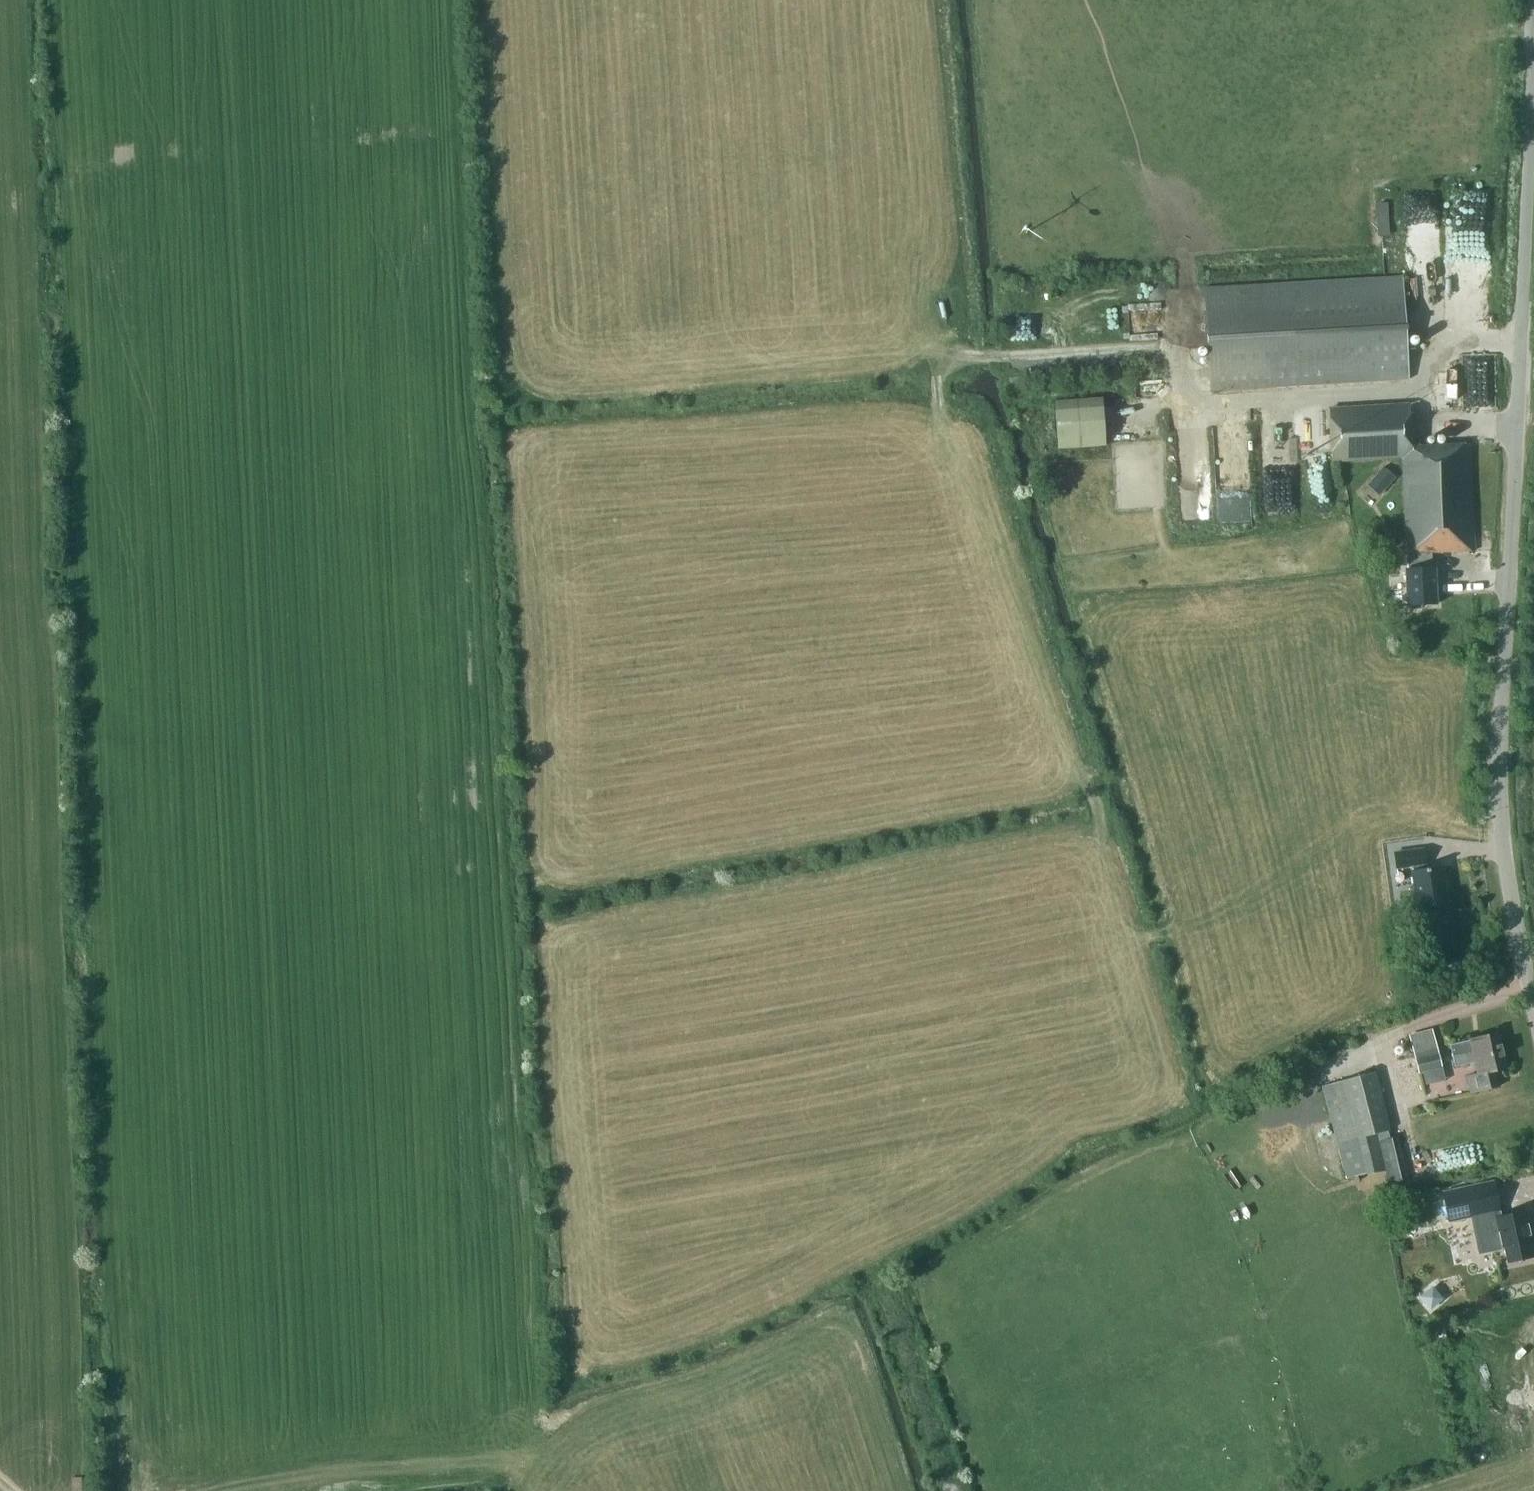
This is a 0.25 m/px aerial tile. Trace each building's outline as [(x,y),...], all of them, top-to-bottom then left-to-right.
[(1375,201),(1377,233),(1388,232),(1386,201),(1375,201)] [(1203,288),(1209,391),(1408,379),(1402,276),(1203,288)] [(1047,405),(1049,449),(1104,446),(1101,402),(1047,405)] [(1432,553),(1475,551),(1469,444),(1412,447),(1409,404),(1329,409),(1332,462),(1402,458),(1407,554),(1408,554),(1409,570),(1406,570),(1407,606),(1437,605),(1435,569),(1432,569),(1432,553)] [(1375,476),(1387,487),(1395,478),(1383,467),(1375,476)] [(1476,555),(1491,554),(1490,540),(1475,541),(1476,555)] [(1448,904),(1443,867),(1427,870),(1424,849),(1394,853),(1396,868),(1412,865),(1418,908),(1448,904)] [(1410,1037),(1419,1074),(1443,1069),(1433,1031),(1410,1037)] [(1469,1040),(1450,1045),(1455,1066),(1474,1062),(1477,1074),(1467,1076),(1470,1093),(1499,1086),(1495,1071),(1507,1068),(1499,1033),(1469,1040)] [(1323,1087),(1338,1145),(1347,1178),(1368,1173),(1368,1176),(1386,1171),(1389,1184),(1408,1180),(1398,1138),(1379,1142),(1377,1135),(1390,1131),(1374,1074),(1323,1087)] [(1494,1181),(1443,1192),(1449,1222),(1476,1216),(1494,1212),(1500,1211),(1494,1181)] [(1478,1227),(1475,1228),(1480,1252),(1501,1247),(1504,1247),(1508,1263),(1533,1257),(1530,1241),(1533,1240),(1526,1211),(1501,1216),(1495,1217),(1494,1212),(1476,1216),(1478,1227)] [(1432,1290),(1424,1297),(1431,1305),(1439,1298),(1432,1290)]
